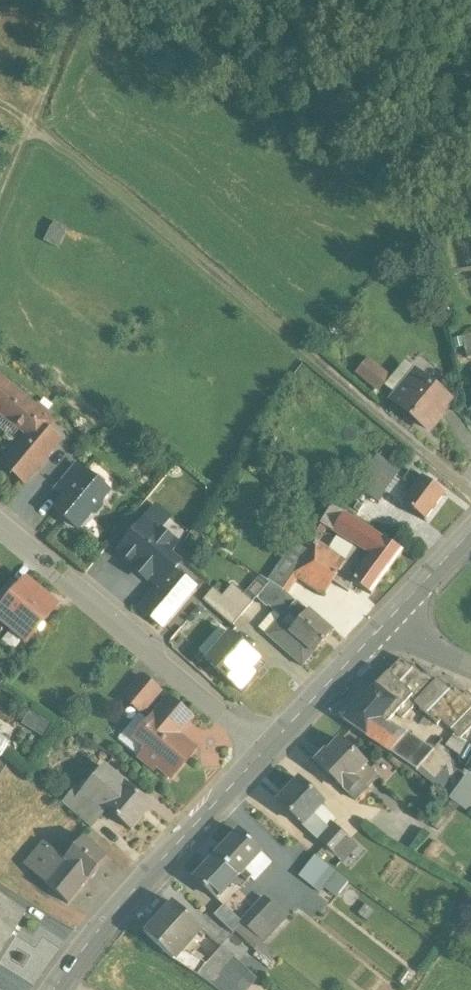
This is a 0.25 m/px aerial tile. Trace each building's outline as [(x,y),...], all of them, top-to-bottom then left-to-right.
[(463,344),(467,359),(470,358),(470,342),(463,344)] [(375,390),(389,375),(367,354),(352,370),(375,390)] [(448,401),(420,377),(409,390),(405,386),(392,402),(426,429),(446,406),(444,405),(448,401)] [(0,380),(0,412),(28,435),(3,465),(24,483),(59,441),(47,431),(52,424),(45,418),(35,409),(0,380)] [(48,414),(38,405),(35,409),(45,418),(48,414)] [(378,455),(362,475),(375,485),(376,484),(391,465),(378,455)] [(74,465),(54,489),(65,498),(85,474),(74,465)] [(444,495),(421,479),(421,480),(410,472),(406,477),(402,474),(398,479),(408,487),(405,492),(409,495),(402,505),(424,521),(444,495)] [(65,498),(54,511),(77,530),(89,516),(95,515),(101,508),(101,502),(108,493),(85,474),(65,498)] [(375,485),(362,475),(354,485),(379,503),(387,492),(376,484),(375,485)] [(313,514),(305,510),(298,522),(306,526),(313,514)] [(336,512),(326,527),(333,531),(343,516),(336,512)] [(401,551),(343,516),(333,531),(333,532),(340,536),(356,547),(348,559),(347,558),(344,563),(346,564),(332,584),(347,592),(353,584),(369,593),(370,595),(401,551)] [(177,546),(146,520),(118,553),(136,568),(134,571),(147,582),(149,579),(158,587),(172,570),(174,572),(179,566),(168,557),(177,546)] [(333,531),(326,527),(315,543),(329,552),(340,536),(333,532),(333,531)] [(308,554),(294,543),(279,565),(294,576),(308,554)] [(329,552),(315,543),(308,554),(294,576),(298,579),(324,597),(332,584),(346,564),(344,563),(329,552)] [(279,565),(267,581),(270,582),(280,588),(288,592),(298,579),(294,576),(279,565)] [(174,572),(172,570),(158,587),(140,609),(164,629),(196,591),(174,572)] [(270,582),(256,599),(267,608),(269,606),(280,588),(270,582)] [(25,583),(12,599),(6,606),(0,613),(0,619),(11,628),(15,623),(31,637),(55,608),(25,583)] [(253,603),(232,585),(222,597),(242,614),(253,603)] [(288,592),(280,588),(269,606),(282,618),(296,601),(288,592)] [(222,597),(213,589),(203,601),(232,627),(242,614),(222,597)] [(3,591),(0,594),(0,601),(6,606),(12,599),(3,591)] [(282,618),(267,636),(302,667),(314,653),(290,632),(308,612),(296,602),(296,601),(282,618)] [(333,633),(308,612),(290,632),(314,653),(314,654),(333,633)] [(260,661),(229,635),(207,661),(243,692),(244,691),(243,691),(254,678),(255,679),(256,677),(250,672),(260,661)] [(449,690),(437,679),(433,683),(428,678),(430,675),(424,669),(422,672),(416,666),(412,669),(401,659),(387,673),(412,697),(396,714),(402,719),(415,706),(437,726),(441,722),(462,696),(452,687),(449,690)] [(387,673),(343,720),(390,753),(405,737),(403,736),(386,725),(396,714),(412,697),(387,673)] [(141,678),(123,699),(132,706),(150,685),(141,678)] [(150,685),(132,706),(142,714),(160,694),(150,685)] [(441,722),(455,734),(460,740),(461,739),(470,728),(470,697),(466,692),(462,696),(441,722)] [(191,720),(168,701),(157,713),(180,732),(191,720)] [(27,712),(20,724),(42,737),(49,725),(27,712)] [(180,732),(157,713),(149,723),(136,739),(145,746),(146,751),(139,758),(155,771),(158,767),(170,777),(194,750),(177,736),(180,732)] [(139,714),(118,740),(139,758),(146,751),(145,746),(136,739),(149,723),(141,716),(139,714)] [(434,751),(407,732),(403,736),(405,737),(390,753),(416,770),(434,751)] [(460,740),(455,734),(445,746),(459,755),(466,742),(461,739),(460,740)] [(366,766),(340,741),(327,754),(325,752),(314,763),(356,802),(366,791),(353,779),(366,766)] [(125,786),(110,773),(105,769),(82,795),(84,797),(88,799),(87,800),(103,815),(107,809),(132,831),(152,808),(126,785),(125,786)] [(466,771),(450,793),(470,809),(470,774),(466,771)] [(324,805),(299,781),(278,803),(319,842),(329,831),(327,829),(313,816),(324,805)] [(76,789),(63,804),(71,811),(84,797),(82,795),(76,789)] [(103,815),(87,800),(88,799),(84,797),(71,811),(91,829),(103,815)] [(331,824),(327,829),(329,831),(319,842),(328,850),(342,835),(331,824)] [(261,852),(238,832),(216,856),(246,883),(250,878),(243,872),(261,852)] [(342,835),(328,850),(335,858),(336,857),(350,842),(342,835)] [(85,838),(66,860),(67,861),(47,883),(47,884),(69,903),(109,859),(85,838)] [(66,860),(45,842),(25,865),(47,883),(67,861),(66,860)] [(350,842),(336,857),(341,862),(356,847),(350,842)] [(246,883),(216,856),(195,880),(217,900),(234,881),(242,888),(246,883)] [(329,868),(315,857),(299,877),(313,888),(329,868)] [(329,868),(313,888),(319,893),(335,873),(329,868)] [(0,898),(0,951),(8,938),(10,939),(12,937),(3,931),(17,908),(0,898)] [(277,911),(265,899),(253,911),(265,923),(277,911)] [(202,929),(172,902),(144,933),(174,961),(190,971),(199,961),(192,955),(181,952),(202,929)] [(241,924),(224,907),(214,917),(232,934),(242,925),(241,924)] [(253,911),(241,924),(242,925),(254,936),(264,924),(265,923),(253,911)] [(265,923),(264,924),(272,932),(285,918),(277,911),(265,923)] [(264,924),(254,936),(261,942),(261,943),(272,932),(264,924)] [(261,942),(253,950),(259,955),(266,947),(261,943),(261,942)] [(222,948),(205,965),(199,961),(190,971),(209,984),(234,958),(222,948)]
